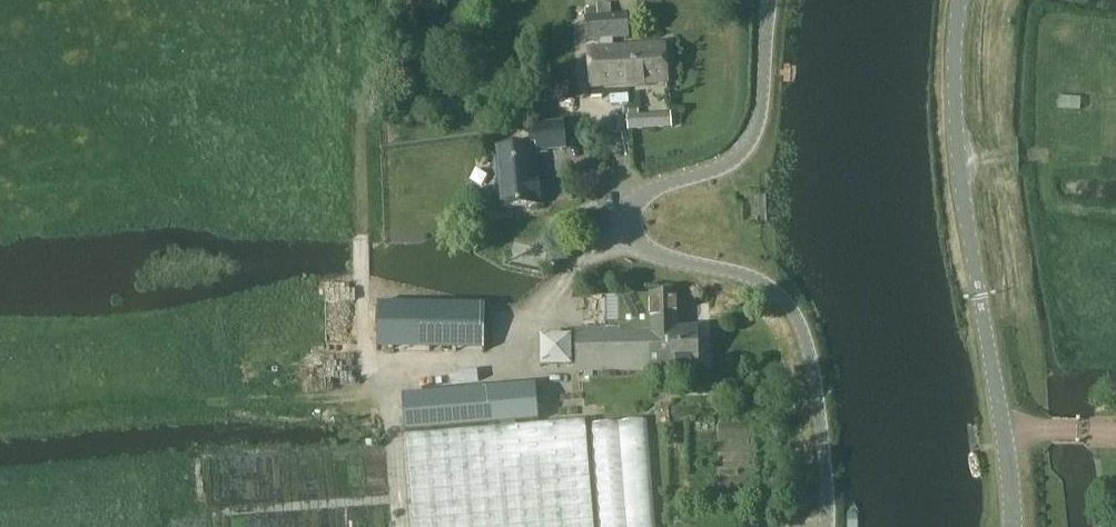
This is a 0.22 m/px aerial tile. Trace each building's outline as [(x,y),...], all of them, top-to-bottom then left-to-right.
[(591,87),(669,82),(667,43),(613,47),(612,39),(629,37),(628,15),(598,17),(597,8),(585,9),(587,41),(600,40),(601,48),(588,49),(591,87)] [(671,113),(629,116),(627,116),(628,130),(672,127),(671,113)] [(529,126),(531,152),(565,149),(563,123),(529,126)] [(499,209),(540,206),(538,177),(536,177),(534,159),(497,162),(499,181),(497,181),(499,209)] [(577,372),(699,368),(698,328),(678,328),(677,294),(620,296),(620,324),(612,324),(612,329),(576,330),(577,372)] [(486,346),(487,307),(378,306),(378,345),(486,346)] [(574,332),(543,332),(543,364),(575,363),(574,332)] [(536,385),(402,396),(406,432),(500,424),(501,427),(516,426),(515,423),(539,421),(536,385)] [(586,425),(586,421),(516,426),(501,427),(406,435),(413,526),(595,526),(586,425)]
